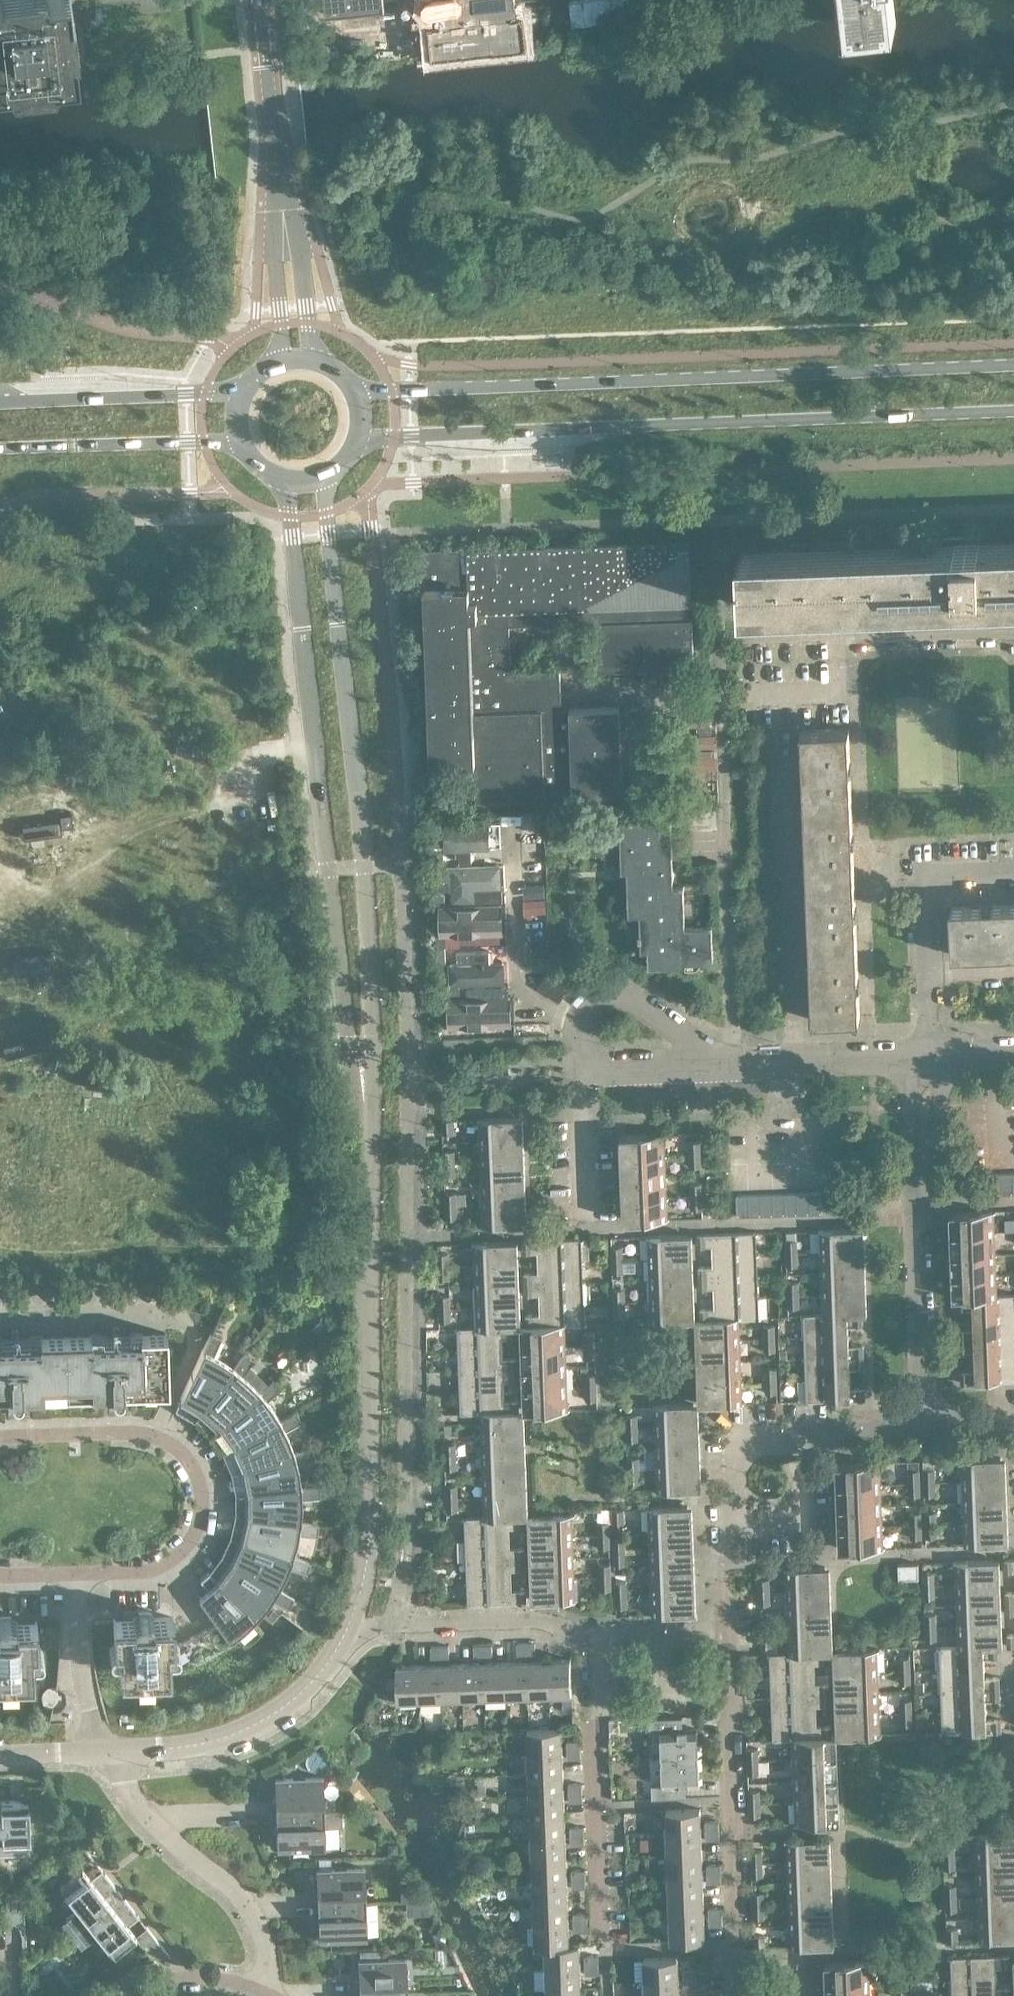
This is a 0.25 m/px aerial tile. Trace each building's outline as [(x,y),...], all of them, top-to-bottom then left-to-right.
[(72,50),(73,49),(71,27),(66,27),(63,0),(0,0),(0,57),(11,56),(12,61),(46,57),(46,52),(72,50)] [(385,0),(325,0),(326,14),(386,7),(385,0)] [(426,4),(426,7),(426,9),(427,10),(428,11),(430,12),(431,12),(432,12),(434,12),(435,23),(430,23),(434,56),(529,45),(525,12),(519,13),(518,0),(428,0),(427,1),(426,2),(426,4)] [(572,23),(631,16),(629,0),(569,0),(572,23)] [(742,555),(742,556),(743,601),(743,602),(743,607),(938,599),(973,598),(1013,596),(1013,545),(980,546),(980,541),(980,535),(892,539),(887,539),(792,543),(792,548),(792,553),(756,555),(742,555)] [(430,759),(430,760),(430,761),(474,760),(476,800),(546,797),(545,793),(573,792),(573,793),(623,791),(620,705),(561,708),(560,667),(559,667),(559,668),(511,670),(510,624),(595,620),(598,669),(694,665),(693,613),(691,537),(690,537),(690,538),(410,548),(407,546),(406,548),(411,554),(413,557),(416,564),(418,568),(419,573),(420,579),(420,583),(419,587),(420,588),(420,589),(425,589),(431,759),(430,759)] [(715,672),(695,673),(696,690),(716,689),(715,672)] [(718,767),(718,717),(689,717),(690,768),(718,767)] [(802,730),(805,801),(851,799),(849,728),(849,727),(801,729),(801,730),(802,730)] [(851,799),(805,801),(808,873),(854,871),(851,799)] [(71,813),(60,815),(62,828),(73,826),(71,813)] [(629,818),(621,819),(621,813),(592,814),(593,820),(578,820),(579,835),(584,835),(585,853),(602,853),(603,855),(621,855),(622,870),(628,869),(629,913),(640,913),(641,931),(639,931),(639,938),(641,938),(641,949),(648,948),(649,964),(687,963),(686,959),(713,959),(713,924),(685,925),(684,885),(674,885),(671,817),(634,818),(634,816),(629,816),(629,818)] [(59,819),(22,824),(24,838),(61,833),(59,819)] [(444,829),(431,829),(432,844),(444,843),(444,848),(459,848),(471,847),(489,846),(488,822),(443,824),(444,829)] [(471,847),(459,848),(459,860),(471,860),(471,847)] [(443,852),(433,853),(434,865),(444,864),(443,852)] [(450,876),(435,876),(436,887),(452,886),(453,899),(474,898),(474,886),(501,885),(500,864),(451,866),(452,877),(450,877),(450,876)] [(854,871),(808,873),(810,945),(857,943),(854,871)] [(545,898),(544,885),(543,885),(525,885),(525,898),(543,898),(545,898)] [(445,891),(435,892),(436,904),(445,903),(445,891)] [(544,912),(544,901),(543,901),(530,901),(530,912),(543,912),(544,912)] [(445,903),(436,904),(437,943),(447,943),(502,941),(501,926),(488,927),(488,915),(485,915),(485,902),(445,903)] [(952,905),(952,904),(951,905),(952,953),(954,953),(1013,950),(1013,903),(952,905)] [(437,943),(438,985),(449,985),(448,973),(446,973),(445,945),(447,945),(447,943),(437,943)] [(857,943),(810,945),(813,1018),(812,1018),(812,1019),(861,1017),(861,1016),(860,1016),(857,943)] [(489,949),(457,950),(457,963),(450,963),(451,982),(504,980),(503,961),(490,961),(489,949)] [(50,950),(12,955),(14,969),(52,965),(50,950)] [(531,968),(547,967),(546,956),(531,956),(531,968)] [(540,988),(557,999),(567,985),(550,973),(540,988)] [(468,1010),(468,1024),(505,1023),(505,1009),(489,1009),(489,998),(475,999),(475,1010),(468,1010)] [(450,1013),(440,1013),(440,1025),(450,1025),(450,1013)] [(40,1035),(3,1045),(7,1059),(43,1049),(40,1035)] [(523,1116),(483,1118),(483,1139),(524,1138),(523,1116)] [(443,1119),(443,1132),(454,1131),(454,1119),(443,1119)] [(662,1132),(621,1134),(622,1155),(663,1154),(662,1132)] [(524,1138),(483,1139),(484,1160),(525,1159),(524,1138)] [(689,1140),(690,1153),(701,1153),(700,1140),(689,1140)] [(455,1149),(444,1150),(444,1162),(455,1162),(455,1149)] [(701,1153),(690,1153),(690,1166),(701,1165),(701,1153)] [(663,1154),(622,1155),(623,1177),(663,1176),(663,1154)] [(525,1159),(484,1160),(485,1182),(526,1180),(525,1159)] [(455,1162),(444,1162),(445,1175),(456,1174),(455,1162)] [(1001,1172),(989,1173),(990,1194),(1002,1193),(1001,1172)] [(1013,1172),(1001,1172),(1002,1193),(1013,1193),(1013,1172)] [(663,1176),(623,1177),(623,1198),(664,1197),(663,1176)] [(526,1180),(485,1182),(486,1203),(527,1202),(526,1180)] [(691,1183),(691,1195),(702,1195),(702,1182),(691,1183)] [(456,1191),(445,1192),(446,1204),(457,1204),(456,1191)] [(821,1191),(809,1192),(810,1213),(822,1212),(821,1191)] [(466,1192),(456,1192),(457,1204),(466,1204),(466,1192)] [(797,1192),(785,1193),(785,1214),(798,1213),(797,1192)] [(809,1192),(797,1192),(798,1213),(810,1213),(809,1192)] [(772,1193),(760,1194),(761,1215),(773,1214),(772,1193)] [(785,1193),(772,1193),(773,1214),(785,1214),(785,1193)] [(749,1215),(748,1194),(736,1195),(737,1216),(749,1215)] [(760,1194),(748,1194),(749,1215),(761,1215),(760,1194)] [(702,1195),(691,1195),(692,1208),(702,1207),(702,1195)] [(664,1197),(623,1198),(624,1220),(665,1218),(664,1197)] [(527,1202),(486,1203),(487,1225),(527,1223),(527,1202)] [(457,1204),(446,1204),(446,1217),(457,1216),(457,1204)] [(991,1210),(951,1211),(952,1233),(992,1232),(991,1210)] [(864,1227),(823,1228),(824,1250),(865,1248),(864,1227)] [(754,1231),(698,1233),(698,1245),(712,1244),(713,1254),(755,1252),(754,1231)] [(992,1232),(952,1233),(952,1254),(993,1253),(992,1232)] [(692,1233),(652,1235),(652,1256),(693,1255),(692,1233)] [(538,1251),(538,1260),(580,1259),(580,1237),(523,1239),(524,1251),(538,1251)] [(797,1239),(786,1239),(786,1252),(797,1251),(797,1239)] [(518,1240),(477,1241),(478,1263),(519,1261),(518,1240)] [(623,1245),(612,1246),(612,1258),(623,1258),(623,1245)] [(865,1248),(824,1250),(825,1271),(865,1270),(865,1248)] [(797,1251),(786,1252),(787,1264),(798,1264),(797,1251)] [(449,1252),(438,1252),(438,1265),(449,1265),(449,1252)] [(755,1252),(713,1254),(713,1265),(699,1265),(699,1276),(755,1274),(755,1252)] [(994,1274),(993,1253),(952,1254),(953,1276),(994,1274)] [(693,1255),(652,1256),(653,1278),(694,1277),(693,1255)] [(623,1258),(612,1258),(613,1271),(624,1271),(623,1258)] [(524,1272),(525,1282),(581,1280),(580,1259),(538,1260),(539,1271),(524,1272)] [(519,1261),(478,1263),(479,1284),(519,1282),(519,1261)] [(449,1265),(438,1265),(439,1278),(450,1277),(449,1265)] [(865,1270),(825,1271),(826,1292),(866,1291),(865,1270)] [(755,1274),(699,1276),(699,1287),(714,1286),(714,1297),(756,1295),(755,1274)] [(953,1276),(954,1297),(959,1297),(1013,1295),(1013,1293),(994,1294),(994,1274),(953,1276)] [(244,1276),(244,1284),(249,1284),(249,1287),(261,1287),(261,1276),(244,1276)] [(694,1277),(653,1278),(654,1300),(695,1298),(694,1277)] [(581,1280),(525,1282),(525,1293),(540,1293),(540,1303),(582,1301),(581,1280)] [(799,1281),(788,1281),(788,1294),(799,1294),(799,1281)] [(519,1282),(479,1284),(481,1305),(520,1304),(519,1282)] [(625,1287),(614,1288),(614,1300),(625,1300),(625,1287)] [(866,1291),(826,1292),(827,1313),(806,1313),(806,1314),(862,1312),(862,1313),(867,1313),(866,1291)] [(450,1294),(439,1294),(440,1307),(451,1307),(450,1294)] [(799,1294),(788,1294),(788,1307),(799,1306),(799,1294)] [(700,1307),(700,1318),(757,1316),(756,1295),(714,1297),(714,1307),(700,1307)] [(959,1297),(959,1307),(973,1307),(974,1317),(1013,1315),(1013,1295),(959,1297)] [(695,1298),(654,1300),(655,1321),(695,1319),(695,1298)] [(625,1300),(614,1300),(615,1313),(626,1313),(625,1300)] [(526,1314),(527,1325),(583,1323),(582,1301),(540,1303),(540,1314),(526,1314)] [(482,1325),(460,1327),(460,1328),(517,1325),(521,1326),(520,1304),(481,1305),(482,1325)] [(451,1307),(440,1307),(440,1320),(451,1319),(451,1307)] [(862,1312),(806,1314),(807,1336),(849,1334),(848,1324),(863,1323),(862,1313),(862,1312)] [(960,1328),(960,1339),(1013,1337),(1013,1315),(974,1317),(974,1327),(960,1328)] [(757,1317),(757,1316),(700,1318),(696,1318),(697,1340),(737,1338),(737,1318),(757,1317)] [(583,1323),(527,1325),(527,1346),(563,1345),(562,1325),(583,1324),(583,1323)] [(764,1324),(764,1337),(775,1337),(775,1324),(764,1324)] [(517,1325),(460,1328),(461,1349),(503,1347),(503,1337),(517,1336),(517,1325)] [(211,1331),(181,1397),(202,1410),(234,1366),(219,1357),(214,1354),(222,1336),(211,1331)] [(584,1331),(585,1344),(596,1343),(595,1331),(584,1331)] [(92,1334),(66,1335),(67,1387),(91,1386),(91,1391),(109,1390),(109,1408),(128,1408),(127,1390),(144,1389),(144,1384),(169,1383),(167,1332),(140,1333),(140,1334),(130,1334),(128,1334),(117,1335),(115,1335),(104,1335),(103,1335),(92,1336),(92,1334)] [(849,1334),(807,1336),(808,1357),(864,1355),(864,1344),(849,1344),(849,1334)] [(0,1337),(0,1394),(8,1394),(8,1412),(27,1411),(26,1393),(44,1392),(43,1387),(67,1387),(66,1335),(39,1336),(39,1337),(29,1338),(29,1337),(28,1338),(17,1338),(14,1338),(3,1339),(3,1337),(0,1337)] [(328,1337),(315,1346),(320,1353),(333,1343),(328,1337)] [(775,1337),(764,1337),(765,1350),(776,1349),(775,1337)] [(960,1339),(961,1349),(975,1349),(975,1359),(1013,1358),(1013,1337),(960,1339)] [(738,1360),(737,1338),(697,1340),(697,1361),(738,1360)] [(596,1343),(585,1344),(585,1356),(596,1356),(596,1343)] [(563,1345),(527,1346),(528,1368),(564,1366),(563,1345)] [(503,1347),(461,1349),(462,1370),(518,1368),(518,1357),(503,1357),(503,1347)] [(234,1366),(202,1410),(219,1426),(260,1390),(268,1382),(250,1364),(254,1358),(245,1351),(234,1366)] [(864,1355),(808,1357),(808,1378),(850,1377),(850,1366),(864,1365),(864,1355)] [(961,1370),(962,1382),(1013,1380),(1013,1358),(975,1359),(976,1370),(961,1370)] [(739,1381),(738,1360),(697,1361),(698,1383),(739,1381)] [(564,1366),(528,1368),(529,1389),(565,1387),(564,1366)] [(765,1366),(766,1379),(777,1379),(776,1366),(765,1366)] [(518,1368),(462,1370),(463,1392),(505,1390),(504,1379),(519,1378),(518,1368)] [(586,1373),(586,1386),(597,1386),(597,1373),(586,1373)] [(850,1377),(808,1378),(809,1400),(866,1398),(865,1386),(851,1386),(850,1377)] [(260,1390),(219,1426),(233,1445),(280,1419),(271,1404),(267,1399),(281,1387),(273,1378),(268,1382),(260,1390)] [(777,1379),(766,1379),(766,1392),(777,1391),(777,1379)] [(740,1402),(739,1381),(698,1383),(699,1402),(699,1404),(740,1402)] [(597,1386),(586,1386),(587,1399),(598,1398),(597,1386)] [(565,1387),(529,1389),(530,1410),(566,1409),(565,1387)] [(505,1390),(463,1392),(463,1413),(484,1412),(520,1411),(519,1399),(505,1400),(505,1390)] [(658,1403),(659,1425),(699,1424),(699,1404),(699,1402),(658,1403)] [(280,1419),(233,1445),(243,1467),(294,1452),(294,1451),(288,1435),(285,1429),(302,1420),(296,1410),(280,1419)] [(520,1411),(484,1412),(485,1431),(521,1430),(520,1411)] [(626,1414),(626,1427),(637,1426),(637,1414),(626,1414)] [(699,1424),(659,1425),(660,1447),(700,1445),(699,1424)] [(637,1426),(626,1427),(627,1440),(638,1439),(637,1426)] [(521,1430),(485,1431),(486,1453),(521,1451),(521,1430)] [(456,1442),(445,1442),(445,1455),(456,1455),(456,1442)] [(294,1452),(243,1467),(248,1491),(301,1486),(299,1469),(297,1463),(315,1457),(312,1445),(294,1451),(294,1452)] [(700,1445),(660,1447),(660,1468),(701,1467),(700,1445)] [(521,1451),(486,1453),(486,1474),(522,1473),(521,1451)] [(456,1455),(445,1455),(446,1468),(457,1467),(456,1455)] [(628,1457),(628,1469),(639,1469),(639,1456),(628,1457)] [(1005,1456),(965,1458),(966,1480),(1006,1479),(1005,1456)] [(908,1460),(909,1469),(920,1469),(919,1459),(908,1460)] [(924,1469),(935,1469),(934,1459),(923,1460),(924,1469)] [(877,1461),(837,1463),(838,1485),(878,1483),(877,1461)] [(701,1467),(660,1468),(661,1490),(702,1488),(701,1467)] [(639,1469),(628,1469),(629,1482),(640,1482),(639,1469)] [(909,1469),(909,1482),(920,1482),(920,1469),(909,1469)] [(924,1469),(924,1482),(935,1481),(935,1469),(924,1469)] [(522,1473),(486,1474),(487,1496),(523,1494),(522,1473)] [(1006,1479),(966,1480),(967,1501),(1007,1500),(1006,1479)] [(935,1481),(924,1482),(925,1494),(936,1494),(935,1481)] [(920,1482),(909,1482),(909,1495),(921,1494),(920,1482)] [(878,1483),(838,1485),(839,1506),(879,1504),(878,1483)] [(248,1491),(247,1515),(301,1521),(302,1504),(302,1497),(321,1496),(320,1484),(301,1486),(248,1491)] [(458,1484),(447,1484),(447,1497),(458,1497),(458,1484)] [(467,1517),(467,1518),(524,1516),(523,1494),(487,1496),(488,1516),(467,1517)] [(458,1497),(447,1497),(448,1510),(459,1509),(458,1497)] [(1007,1500),(967,1501),(967,1522),(1008,1521),(1007,1500)] [(879,1504),(839,1506),(839,1527),(880,1525),(879,1504)] [(652,1507),(653,1528),(693,1526),(692,1505),(652,1507)] [(613,1508),(613,1521),(624,1521),(624,1508),(613,1508)] [(910,1511),(911,1524),(922,1524),(921,1511),(910,1511)] [(936,1511),(925,1511),(926,1524),(937,1523),(936,1511)] [(535,1514),(534,1514),(535,1536),(571,1534),(570,1513),(535,1514)] [(247,1515),(242,1538),(293,1556),(293,1555),(298,1539),(299,1533),(318,1535),(319,1523),(301,1521),(247,1515)] [(524,1516),(467,1518),(468,1539),(510,1538),(510,1527),(524,1527),(524,1516)] [(598,1521),(599,1534),(610,1533),(609,1521),(598,1521)] [(1008,1521),(967,1522),(968,1544),(1009,1543),(1008,1521)] [(937,1523),(926,1524),(926,1536),(937,1536),(937,1523)] [(922,1524),(911,1524),(911,1537),(922,1536),(922,1524)] [(880,1525),(839,1527),(840,1549),(881,1547),(880,1525)] [(693,1526),(653,1528),(654,1549),(694,1548),(693,1526)] [(610,1533),(599,1534),(599,1547),(610,1546),(610,1533)] [(571,1534),(535,1536),(535,1557),(571,1556),(571,1534)] [(242,1538),(232,1560),(278,1588),(279,1587),(287,1572),(289,1566),(307,1572),(311,1561),(293,1555),(293,1556),(242,1538)] [(510,1538),(468,1539),(469,1561),(525,1558),(525,1547),(511,1548),(510,1538)] [(614,1538),(614,1551),(625,1551),(625,1538),(614,1538)] [(694,1548),(654,1549),(654,1571),(695,1569),(694,1548)] [(625,1551),(614,1551),(615,1564),(626,1563),(625,1551)] [(571,1556),(535,1557),(536,1579),(572,1578),(571,1556)] [(525,1558),(469,1561),(470,1582),(512,1580),(511,1569),(526,1569),(525,1558)] [(1006,1570),(1013,1570),(1013,1558),(1005,1559),(1006,1570)] [(999,1559),(959,1560),(960,1583),(1000,1582),(999,1559)] [(232,1560),(218,1579),(218,1580),(257,1616),(268,1603),(272,1597),(288,1607),(295,1597),(279,1587),(278,1588),(232,1560)] [(919,1562),(899,1562),(899,1578),(919,1577),(919,1562)] [(600,1563),(600,1576),(611,1576),(611,1563),(600,1563)] [(830,1565),(790,1567),(790,1588),(831,1587),(830,1565)] [(695,1569),(654,1571),(655,1592),(696,1590),(695,1569)] [(203,1601),(218,1623),(230,1640),(244,1629),(257,1616),(218,1580),(218,1579),(209,1571),(200,1578),(213,1592),(203,1601)] [(934,1571),(923,1571),(924,1585),(935,1584),(934,1571)] [(611,1576),(600,1576),(601,1589),(612,1588),(611,1576)] [(759,1578),(759,1590),(770,1590),(770,1577),(759,1578)] [(572,1578),(536,1579),(537,1601),(573,1599),(572,1578)] [(512,1580),(470,1582),(471,1603),(527,1601),(527,1589),(512,1590),(512,1580)] [(627,1580),(616,1581),(616,1593),(627,1593),(627,1580)] [(1000,1582),(960,1583),(961,1604),(1001,1603),(1000,1582)] [(935,1584),(924,1585),(924,1598),(935,1598),(935,1584)] [(831,1587),(790,1588),(791,1610),(832,1608),(831,1587)] [(696,1590),(655,1592),(656,1614),(697,1612),(696,1590)] [(770,1590),(759,1590),(760,1603),(771,1602),(770,1590)] [(627,1593),(616,1593),(616,1606),(627,1606),(627,1593)] [(1001,1603),(961,1604),(961,1625),(1002,1624),(1001,1603)] [(832,1608),(791,1610),(792,1631),(832,1629),(832,1608)] [(936,1613),(925,1613),(926,1627),(937,1626),(936,1613)] [(134,1642),(119,1643),(120,1667),(149,1666),(149,1671),(150,1671),(170,1671),(175,1670),(175,1665),(175,1652),(176,1652),(178,1651),(179,1650),(181,1648),(182,1647),(181,1645),(180,1643),(179,1642),(174,1644),(174,1639),(173,1616),(153,1616),(153,1617),(152,1617),(152,1621),(135,1622),(135,1617),(134,1617),(133,1617),(133,1622),(134,1642)] [(771,1619),(760,1620),(761,1632),(772,1632),(771,1619)] [(3,1676),(5,1676),(5,1671),(34,1670),(33,1654),(33,1653),(33,1645),(18,1646),(17,1626),(17,1621),(16,1621),(15,1621),(16,1626),(0,1626),(0,1676),(3,1676)] [(218,1623),(193,1635),(203,1655),(211,1651),(230,1640),(218,1623)] [(1002,1624),(961,1625),(962,1645),(962,1646),(998,1644),(998,1645),(1003,1645),(1002,1624)] [(937,1626),(926,1627),(926,1638),(937,1638),(937,1626)] [(772,1652),(773,1653),(829,1651),(833,1651),(832,1629),(792,1631),(793,1651),(772,1652)] [(772,1632),(761,1632),(761,1645),(772,1645),(772,1632)] [(175,1652),(175,1665),(191,1660),(203,1655),(193,1635),(179,1642),(180,1643),(181,1645),(182,1647),(181,1648),(179,1650),(178,1651),(176,1652),(175,1652)] [(526,1642),(518,1642),(518,1656),(527,1655),(526,1642)] [(535,1642),(526,1642),(527,1655),(536,1655),(535,1642)] [(492,1643),(483,1644),(484,1657),(493,1656),(492,1643)] [(483,1644),(474,1644),(475,1657),(484,1657),(483,1644)] [(942,1645),(942,1646),(943,1667),(985,1666),(984,1655),(998,1655),(998,1645),(998,1644),(962,1646),(962,1645),(942,1645)] [(440,1645),(431,1645),(432,1659),(441,1658),(440,1645)] [(449,1645),(440,1645),(441,1658),(450,1658),(449,1645)] [(875,1648),(834,1650),(835,1672),(875,1670),(875,1648)] [(829,1651),(773,1653),(773,1675),(815,1673),(815,1662),(829,1662),(829,1651)] [(899,1656),(900,1669),(911,1669),(910,1656),(899,1656)] [(571,1658),(549,1659),(551,1693),(572,1692),(571,1658)] [(549,1659),(527,1660),(529,1694),(551,1693),(549,1659)] [(527,1660),(506,1661),(507,1694),(529,1694),(527,1660)] [(484,1661),(462,1662),(464,1696),(486,1695),(484,1661)] [(506,1661),(484,1661),(486,1695),(507,1694),(506,1661)] [(462,1662),(440,1663),(442,1697),(464,1696),(462,1662)] [(440,1663),(419,1664),(420,1698),(442,1697),(440,1663)] [(419,1664),(397,1665),(398,1699),(420,1698),(419,1664)] [(985,1666),(943,1667),(944,1689),(1000,1686),(999,1676),(985,1676),(985,1666)] [(911,1669),(900,1669),(900,1682),(911,1681),(911,1669)] [(875,1670),(835,1672),(836,1693),(876,1691),(875,1670)] [(815,1673),(773,1675),(774,1696),(830,1694),(830,1682),(816,1683),(815,1673)] [(398,1699),(398,1685),(387,1686),(388,1700),(398,1699)] [(1000,1686),(944,1689),(944,1710),(986,1708),(986,1698),(1000,1697),(1000,1686)] [(876,1691),(836,1693),(837,1714),(877,1712),(876,1691)] [(830,1694),(774,1696),(775,1718),(817,1716),(816,1704),(831,1704),(830,1694)] [(573,1710),(572,1697),(563,1697),(563,1711),(573,1710)] [(901,1699),(901,1711),(912,1711),(912,1698),(901,1699)] [(986,1708),(944,1710),(945,1732),(1001,1729),(1001,1718),(987,1718),(986,1708)] [(912,1711),(901,1711),(902,1724),(913,1723),(912,1711)] [(877,1712),(837,1714),(838,1736),(878,1734),(877,1712)] [(817,1716),(775,1718),(776,1739),(796,1738),(832,1737),(832,1735),(832,1725),(817,1725),(817,1716)] [(682,1717),(649,1718),(650,1731),(661,1731),(662,1757),(698,1756),(697,1728),(683,1729),(682,1717)] [(562,1727),(527,1728),(528,1749),(563,1748),(562,1727)] [(832,1737),(796,1738),(797,1760),(837,1758),(836,1734),(832,1735),(832,1737)] [(581,1739),(567,1739),(568,1748),(581,1748),(581,1739)] [(758,1747),(747,1747),(748,1760),(759,1759),(758,1747)] [(563,1748),(528,1749),(528,1771),(563,1770),(563,1748)] [(581,1748),(568,1748),(568,1757),(581,1757),(581,1748)] [(652,1785),(653,1798),(686,1796),(685,1785),(700,1784),(698,1756),(662,1757),(664,1784),(652,1785)] [(837,1758),(797,1760),(798,1781),(838,1779),(837,1758)] [(759,1759),(748,1760),(748,1772),(759,1772),(759,1759)] [(292,1766),(288,1760),(279,1765),(283,1772),(292,1766)] [(563,1770),(528,1771),(529,1793),(564,1791),(563,1770)] [(275,1778),(276,1800),(276,1813),(324,1811),(323,1776),(275,1778)] [(838,1779),(798,1781),(798,1803),(839,1801),(838,1779)] [(582,1782),(569,1783),(569,1792),(582,1791),(582,1782)] [(760,1789),(749,1789),(749,1802),(760,1802),(760,1789)] [(564,1791),(529,1793),(530,1814),(565,1813),(564,1791)] [(582,1791),(569,1792),(569,1801),(583,1800),(582,1791)] [(0,1817),(0,1853),(30,1852),(28,1799),(0,1800),(1,1817),(0,1817)] [(839,1801),(798,1803),(799,1822),(840,1820),(839,1801)] [(760,1802),(749,1802),(750,1815),(761,1814),(760,1802)] [(700,1808),(666,1809),(667,1830),(701,1829),(700,1808)] [(324,1811),(276,1813),(277,1827),(277,1848),(325,1846),(324,1825),(339,1825),(338,1810),(324,1811)] [(565,1813),(530,1814),(531,1836),(566,1834),(565,1813)] [(719,1820),(706,1820),(706,1829),(719,1829),(719,1820)] [(583,1826),(570,1826),(571,1835),(584,1834),(583,1826)] [(701,1829),(667,1830),(668,1852),(702,1851),(701,1829)] [(719,1829),(706,1829),(706,1838),(720,1838),(719,1829)] [(979,1831),(980,1853),(1013,1851),(1013,1830),(1005,1830),(979,1831)] [(566,1834),(531,1836),(532,1857),(567,1856),(566,1834)] [(584,1834),(571,1835),(571,1844),(584,1843),(584,1834)] [(790,1838),(790,1839),(791,1860),(827,1858),(826,1837),(790,1838)] [(640,1839),(640,1850),(652,1849),(652,1839),(640,1839)] [(944,1842),(944,1855),(955,1854),(955,1841),(944,1842)] [(398,1843),(388,1843),(389,1852),(398,1852),(398,1843)] [(762,1849),(751,1849),(752,1862),(762,1861),(762,1849)] [(702,1851),(668,1852),(669,1874),(703,1873),(702,1851)] [(980,1853),(981,1874),(1013,1873),(1013,1851),(980,1853)] [(955,1854),(944,1855),(945,1867),(956,1867),(955,1854)] [(567,1856),(532,1857),(532,1879),(567,1877),(567,1856)] [(827,1858),(791,1860),(791,1881),(828,1880),(827,1858)] [(762,1861),(752,1862),(752,1875),(763,1874),(762,1861)] [(721,1863),(707,1864),(708,1873),(721,1872),(721,1863)] [(66,1914),(75,1927),(120,1892),(105,1873),(94,1882),(82,1866),(60,1883),(77,1905),(66,1914)] [(316,1868),(317,1891),(318,1903),(366,1902),(364,1867),(316,1868)] [(585,1869),(572,1869),(572,1878),(586,1878),(585,1869)] [(721,1872),(708,1873),(708,1881),(721,1881),(721,1872)] [(703,1873),(669,1874),(670,1896),(704,1895),(703,1873)] [(981,1874),(982,1895),(1013,1894),(1013,1873),(981,1874)] [(567,1877),(532,1879),(533,1900),(568,1899),(567,1877)] [(586,1878),(572,1878),(573,1887),(586,1886),(586,1878)] [(828,1880),(791,1881),(792,1902),(828,1901),(828,1880)] [(945,1884),(946,1897),(957,1896),(956,1884),(945,1884)] [(428,1900),(425,1893),(421,1886),(400,1886),(401,1900),(428,1900)] [(764,1891),(753,1891),(753,1904),(764,1904),(764,1891)] [(120,1892),(75,1927),(85,1940),(97,1930),(114,1952),(126,1943),(136,1935),(124,1919),(135,1911),(120,1892)] [(982,1895),(983,1917),(1013,1916),(1013,1894),(982,1895)] [(704,1895),(670,1896),(671,1918),(705,1917),(704,1895)] [(957,1896),(946,1897),(946,1909),(957,1909),(957,1896)] [(568,1899),(533,1900),(534,1922),(569,1920),(568,1899)] [(828,1901),(792,1902),(793,1924),(829,1922),(828,1901)] [(366,1902),(318,1903),(319,1938),(367,1937),(366,1902)] [(764,1904),(753,1904),(754,1917),(765,1916),(764,1904)] [(722,1906),(709,1907),(709,1916),(723,1915),(722,1906)] [(587,1912),(574,1912),(574,1921),(587,1921),(587,1912)] [(723,1915),(709,1916),(710,1924),(723,1924),(723,1915)] [(983,1917),(983,1938),(1013,1937),(1013,1916),(983,1917)] [(705,1917),(671,1918),(671,1940),(705,1938),(705,1917)] [(569,1920),(534,1922),(535,1945),(545,1945),(557,1944),(558,1943),(570,1942),(569,1920)] [(587,1921),(574,1921),(574,1930),(588,1930),(587,1921)] [(829,1922),(793,1924),(794,1946),(830,1944),(829,1922)] [(958,1926),(947,1927),(947,1940),(958,1939),(958,1926)] [(765,1934),(754,1934),(755,1947),(766,1947),(765,1934)] [(557,1944),(545,1945),(545,1965),(581,1964),(580,1942),(570,1942),(558,1943),(557,1944)] [(430,1950),(430,1958),(449,1958),(449,1950),(430,1950)] [(954,1955),(954,1957),(954,1977),(996,1975),(996,1966),(1011,1965),(1010,1953),(954,1955)] [(598,1955),(585,1955),(586,1964),(599,1963),(598,1955)] [(678,1955),(634,1957),(635,1979),(645,1978),(679,1977),(678,1956),(678,1955)] [(358,1959),(359,1982),(359,1994),(407,1992),(406,1957),(358,1959)] [(867,1959),(831,1960),(831,1961),(826,1961),(827,1982),(867,1981),(867,1959)] [(599,1963),(586,1964),(586,1973),(599,1972),(599,1963)] [(581,1964),(545,1965),(546,1987),(581,1986),(581,1964)] [(896,1967),(896,1980),(907,1979),(907,1967),(896,1967)] [(697,1968),(684,1968),(684,1977),(697,1977),(697,1968)] [(954,1977),(955,1995),(1012,1995),(1011,1986),(997,1986),(996,1975),(954,1977)] [(645,1978),(646,1995),(680,1995),(679,1977),(645,1978)] [(697,1977),(684,1977),(684,1986),(698,1986),(697,1977)] [(907,1979),(896,1980),(897,1992),(908,1992),(907,1979)] [(827,1982),(827,1995),(868,1995),(867,1981),(827,1982)] [(546,1987),(547,1995),(582,1995),(581,1986),(546,1987)]
